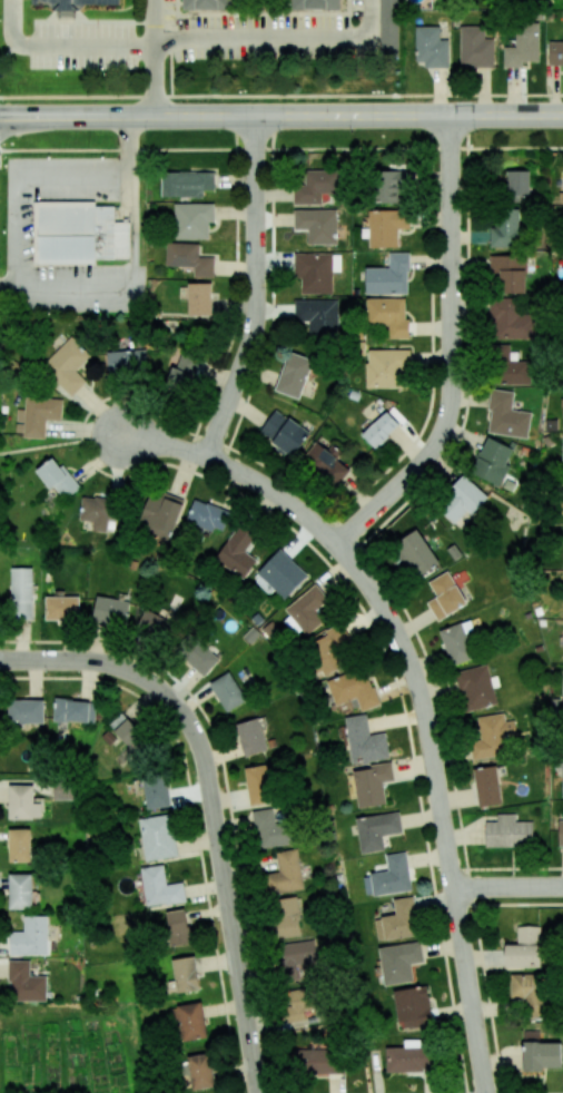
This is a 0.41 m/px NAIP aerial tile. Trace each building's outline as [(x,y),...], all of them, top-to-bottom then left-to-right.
[(32,4),(48,4),(52,10),(79,10),(83,4),(119,4),(119,0),(32,0),(32,4)] [(231,10),(231,0),(183,0),(183,10),(231,10)] [(340,0),(292,0),(292,9),(340,10),(340,0)] [(539,23),(516,22),(515,47),(504,47),(503,67),(522,67),(522,61),(539,61),(539,23)] [(424,67),(449,67),(449,40),(439,40),(440,26),(415,26),(415,61),(425,61),(424,67)] [(494,67),(494,38),(484,38),(485,26),(460,26),(459,67),(494,67)] [(549,42),(549,65),(562,65),(562,42),(549,42)] [(293,204),(322,204),(322,194),(340,194),(340,170),(305,170),(305,185),(293,185),(293,204)] [(376,203),(402,203),(402,187),(408,187),(408,170),(375,171),(376,203)] [(529,171),(506,171),(506,198),(530,198),(529,171)] [(214,172),(161,172),(162,197),(203,197),(203,190),(214,190),(214,172)] [(36,200),(36,265),(96,265),(96,260),(129,260),(129,221),(113,221),(113,206),(95,206),(95,200),(36,200)] [(175,203),(174,239),(208,239),(208,223),(213,223),(214,204),(175,203)] [(521,209),(493,208),(492,247),(519,248),(521,209)] [(336,244),(336,209),(294,210),(294,229),(308,229),(308,245),(336,244)] [(369,248),(398,248),(398,230),(409,229),(409,210),(368,210),(368,228),(361,228),(361,238),(369,238),(369,248)] [(214,258),(198,257),(198,243),(166,243),(165,266),(194,267),(193,277),(213,278),(214,258)] [(365,294),(408,294),(409,253),(389,252),(389,268),(366,268),(365,294)] [(301,294),(332,294),(331,253),(294,254),(294,279),(301,279),(301,294)] [(525,293),(526,256),(489,256),(489,274),(498,275),(498,293),(525,293)] [(188,315),(211,315),(211,283),(187,284),(188,315)] [(366,299),(367,324),(389,323),(389,339),(409,338),(409,320),(405,320),(405,298),(366,299)] [(533,339),(533,314),(517,314),(517,299),(491,298),(490,339),(533,339)] [(336,299),(294,300),(294,321),(308,321),(308,336),(337,335),(336,299)] [(86,381),(76,371),(91,355),(71,336),(41,367),(72,396),(86,381)] [(510,345),(493,344),(492,384),(529,385),(529,361),(509,361),(510,345)] [(107,351),(108,376),(146,375),(145,350),(107,351)] [(366,350),(367,389),(409,388),(408,350),(366,350)] [(167,386),(187,392),(198,358),(179,351),(167,386)] [(300,399),(313,359),(289,351),(276,391),(300,399)] [(530,412),(511,410),(513,392),(492,389),(486,432),(527,438),(530,412)] [(62,399),(25,398),(25,409),(17,409),(16,437),(45,438),(45,420),(61,421),(62,399)] [(259,437),(296,455),(309,430),(272,411),(259,437)] [(361,435),(374,448),(399,425),(386,411),(361,435)] [(512,448),(487,437),(470,473),(500,486),(509,466),(505,464),(512,448)] [(340,485),(349,468),(335,461),(339,454),(314,440),(301,464),(340,485)] [(79,489),(55,456),(37,469),(62,502),(79,489)] [(459,529),(488,498),(465,477),(436,507),(459,529)] [(150,493),(136,532),(162,541),(165,530),(173,533),(185,500),(162,492),(160,497),(150,493)] [(93,521),(92,531),(107,531),(108,519),(115,519),(116,497),(81,496),(80,520),(93,521)] [(221,534),(230,512),(194,498),(185,520),(221,534)] [(244,552),(254,536),(237,525),(215,560),(244,579),(256,559),(244,552)] [(439,563),(416,529),(395,543),(418,577),(439,563)] [(285,600),(308,575),(279,549),(256,573),(285,600)] [(32,568),(10,568),(11,619),(33,619),(32,568)] [(428,582),(437,598),(427,603),(437,621),(467,604),(448,571),(428,582)] [(305,634),(333,614),(313,587),(285,607),(305,634)] [(45,620),(79,619),(78,595),(55,595),(55,596),(45,596),(45,620)] [(129,602),(97,595),(92,620),(124,627),(129,602)] [(161,608),(158,615),(145,609),(135,630),(166,645),(179,617),(161,608)] [(439,631),(452,666),(475,657),(462,622),(439,631)] [(349,643),(340,623),(325,630),(327,636),(307,646),(321,676),(348,663),(340,647),(349,643)] [(195,638),(179,655),(203,676),(219,659),(195,638)] [(496,704),(486,664),(454,672),(464,712),(496,704)] [(335,706),(357,698),(361,711),(378,705),(365,667),(326,680),(335,706)] [(226,712),(247,700),(228,671),(208,684),(226,712)] [(94,723),(95,701),(54,699),(53,721),(94,723)] [(8,723),(43,724),(44,700),(9,700),(8,723)] [(110,727),(140,760),(157,745),(127,712),(110,727)] [(476,717),(479,737),(469,739),(472,760),(507,755),(505,738),(517,736),(514,720),(505,722),(503,713),(476,717)] [(389,759),(386,733),(369,735),(367,714),(345,717),(350,763),(389,759)] [(235,724),(245,757),(267,750),(258,717),(235,724)] [(359,809),(386,804),(382,782),(394,780),(391,763),(352,770),(359,809)] [(250,806),(274,802),(268,764),(244,768),(250,806)] [(501,803),(495,766),(472,769),(478,807),(501,803)] [(147,810),(170,806),(166,775),(142,779),(147,810)] [(8,819),(41,819),(41,803),(33,803),(34,785),(9,785),(8,819)] [(252,811),(257,849),(294,844),(291,820),(275,823),(273,808),(252,811)] [(402,833),(399,813),(356,817),(360,853),(384,851),(382,835),(402,833)] [(485,821),(485,848),(533,847),(533,821),(515,822),(515,813),(496,814),(497,821),(485,821)] [(177,857),(173,815),(140,818),(144,860),(177,857)] [(30,829),(8,830),(9,862),(31,861),(30,829)] [(298,849),(276,852),(279,872),(265,874),(268,893),(303,889),(298,849)] [(370,873),(373,896),(412,890),(406,851),(385,855),(388,870),(370,873)] [(185,902),(183,882),(166,885),(163,864),(141,867),(145,907),(185,902)] [(10,910),(33,909),(32,874),(8,875),(10,910)] [(376,940),(417,936),(414,897),(393,899),(395,916),(374,918),(376,940)] [(300,937),(298,898),(271,899),(273,938),(300,937)] [(170,946),(190,943),(185,909),(165,912),(170,946)] [(47,916),(23,916),(23,932),(10,932),(10,955),(47,955),(47,916)] [(517,927),(517,945),(505,945),(505,968),(541,967),(540,926),(517,927)] [(318,963),(316,941),(277,944),(280,978),(303,977),(302,965),(318,963)] [(378,947),(384,986),(415,981),(413,964),(424,962),(420,941),(378,947)] [(199,990),(195,957),(172,959),(176,992),(199,990)] [(46,976),(29,976),(29,961),(10,961),(9,1001),(46,1001),(46,976)] [(510,998),(525,998),(524,1017),(541,1017),(542,975),(510,974),(510,998)] [(393,991),(400,1030),(433,1025),(426,986),(393,991)] [(314,987),(285,991),(289,1022),(318,1018),(314,987)] [(207,1037),(201,1002),(169,1008),(172,1025),(180,1024),(182,1041),(207,1037)] [(523,1070),(562,1069),(561,1042),(522,1043),(523,1070)] [(293,1050),(294,1075),(342,1073),(341,1048),(293,1050)] [(192,1090),(215,1087),(209,1053),(187,1057),(192,1090)]
